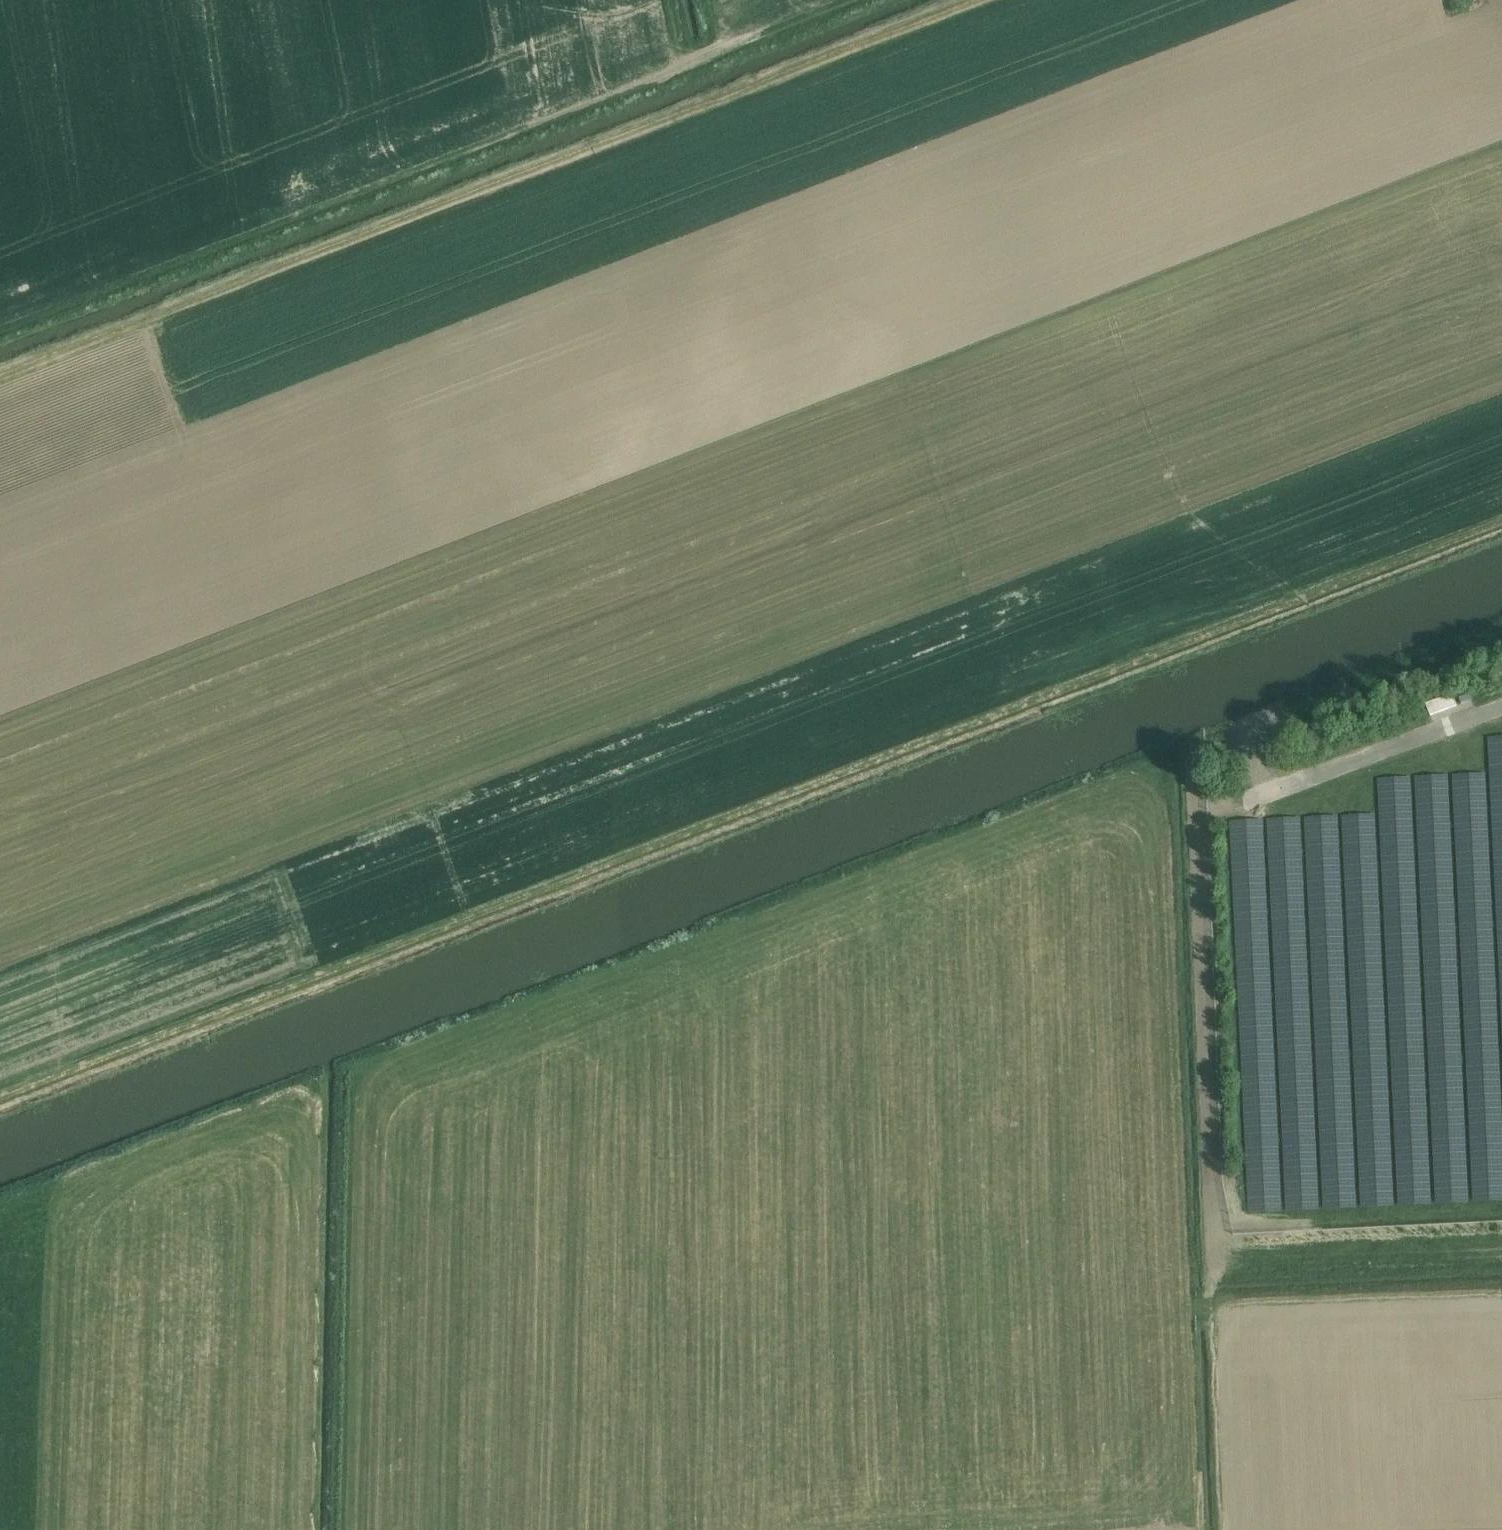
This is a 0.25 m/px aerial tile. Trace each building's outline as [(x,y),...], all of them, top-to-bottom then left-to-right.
[(1452,694),(1427,703),(1431,715),(1456,705),(1452,694)] [(1417,721),(1427,717),(1423,707),(1414,711),(1417,721)]
